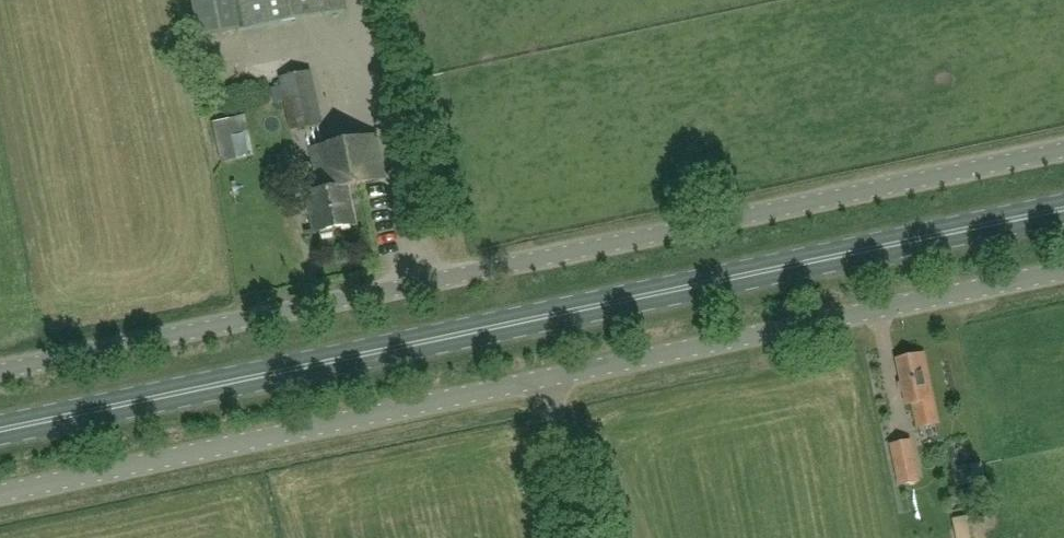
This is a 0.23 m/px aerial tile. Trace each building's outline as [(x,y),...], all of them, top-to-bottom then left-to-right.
[(237,31),(345,10),(343,0),(191,0),(198,35),(236,28),(237,31)] [(290,129),(321,123),(311,70),(279,77),(290,129)] [(235,158),(230,133),(247,129),(245,117),(213,124),(221,161),(235,158)] [(376,133),(310,148),(319,191),(306,194),(315,232),(319,231),(320,236),(333,233),(332,229),(354,224),(346,187),(386,178),(376,133)] [(916,354),(898,358),(908,404),(913,403),(918,427),(938,423),(923,353),(916,354)] [(911,441),(891,445),(899,484),(918,480),(911,441)] [(980,512),(952,518),(956,537),(985,537),(980,512)]
